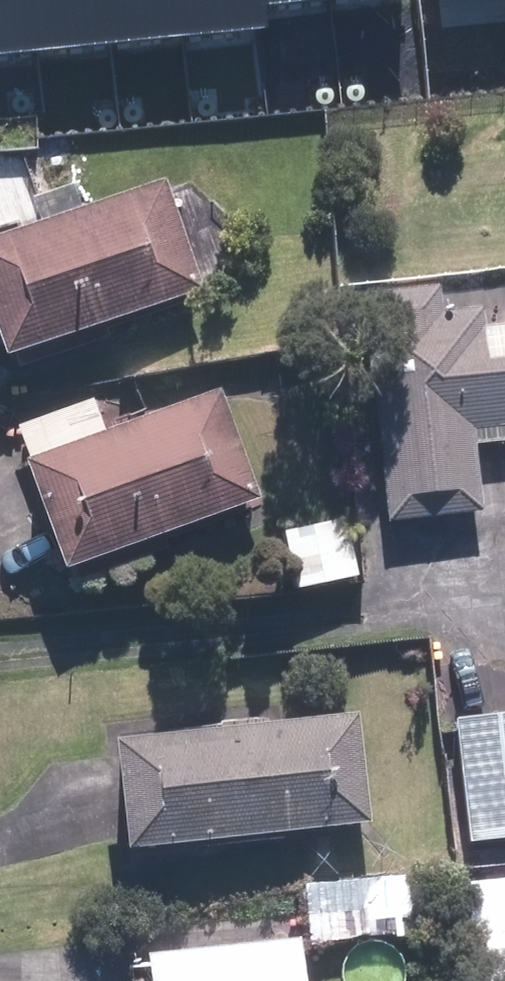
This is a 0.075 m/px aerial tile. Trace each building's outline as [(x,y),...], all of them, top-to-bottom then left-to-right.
[(44,50),(39,0),(0,0),(0,55),(44,50)] [(44,50),(118,41),(113,0),(39,0),(44,50)] [(118,41),(189,35),(185,0),(113,0),(118,41)] [(189,35),(263,26),(261,5),(260,0),(185,0),(189,35)] [(0,240),(0,362),(195,297),(192,291),(157,187),(0,240)] [(360,300),(386,527),(480,517),(473,453),(504,449),(504,333),(479,336),(477,315),(436,321),(432,292),(360,300)] [(49,570),(52,577),(253,504),(213,397),(12,470),(49,570)] [(287,593),(353,581),(342,520),(276,532),(287,593)] [(113,857),(360,828),(348,716),(256,726),(255,722),(208,727),(209,731),(100,744),(113,857)] [(449,726),(462,849),(504,845),(504,720),(449,726)] [(295,889),(302,950),(337,946),(337,942),(383,937),(377,880),(295,889)] [(131,959),(133,980),(293,980),(289,944),(131,959)]
